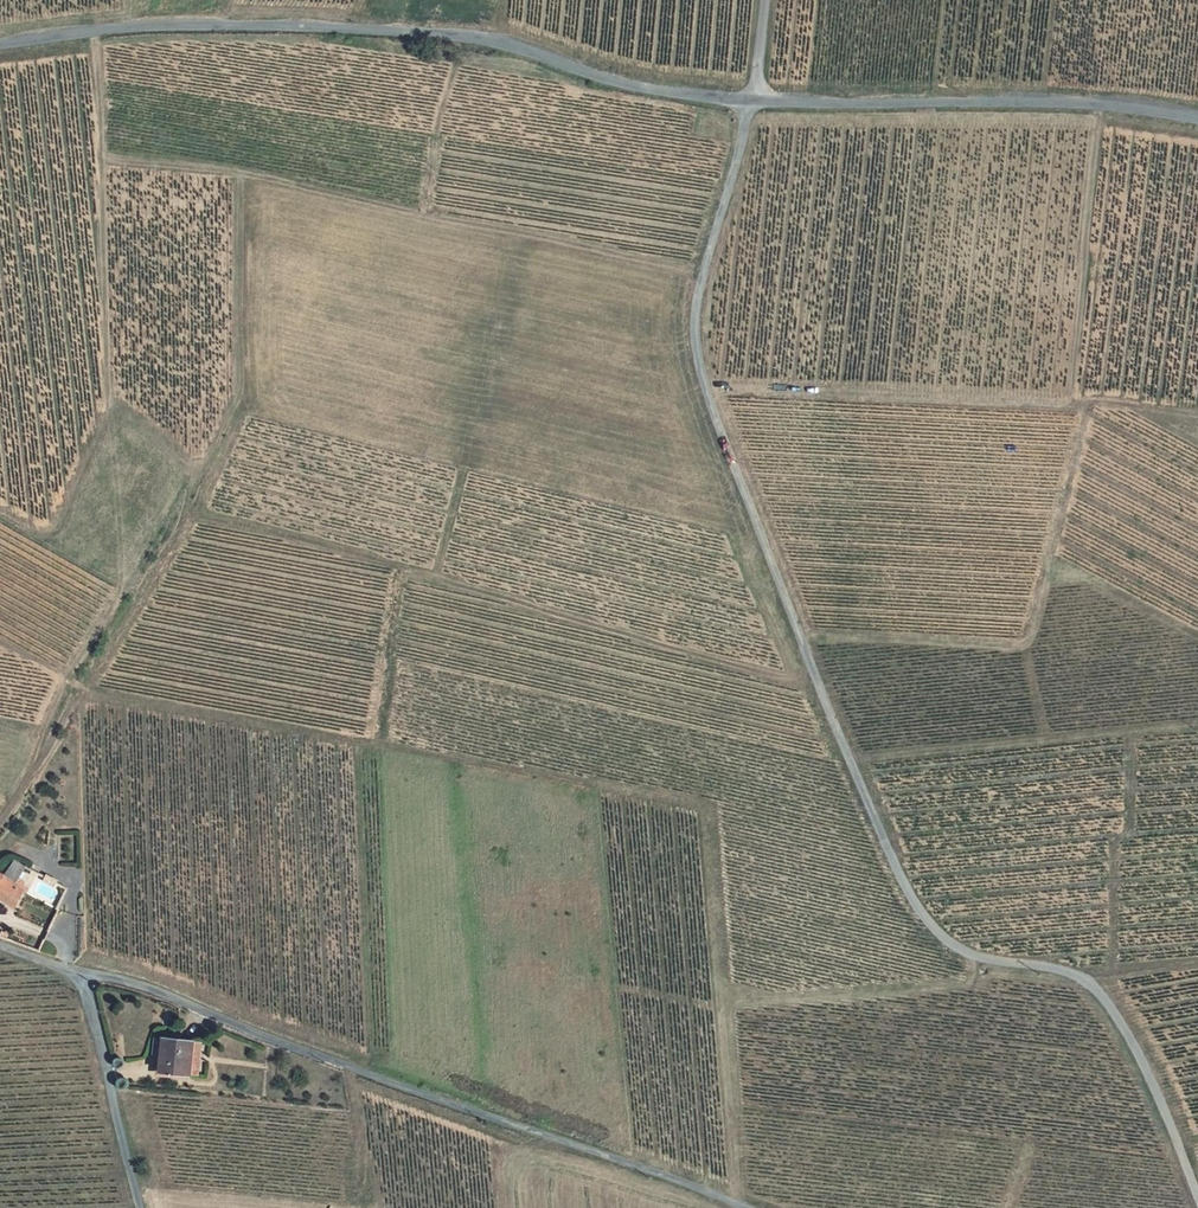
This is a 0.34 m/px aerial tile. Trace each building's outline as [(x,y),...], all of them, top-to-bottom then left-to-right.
[(1082,264),(1081,276),(1093,278),(1094,266),(1082,264)] [(15,907),(29,889),(0,865),(0,896),(15,907)] [(177,1033),(147,1030),(144,1064),(174,1066),(177,1033)]
